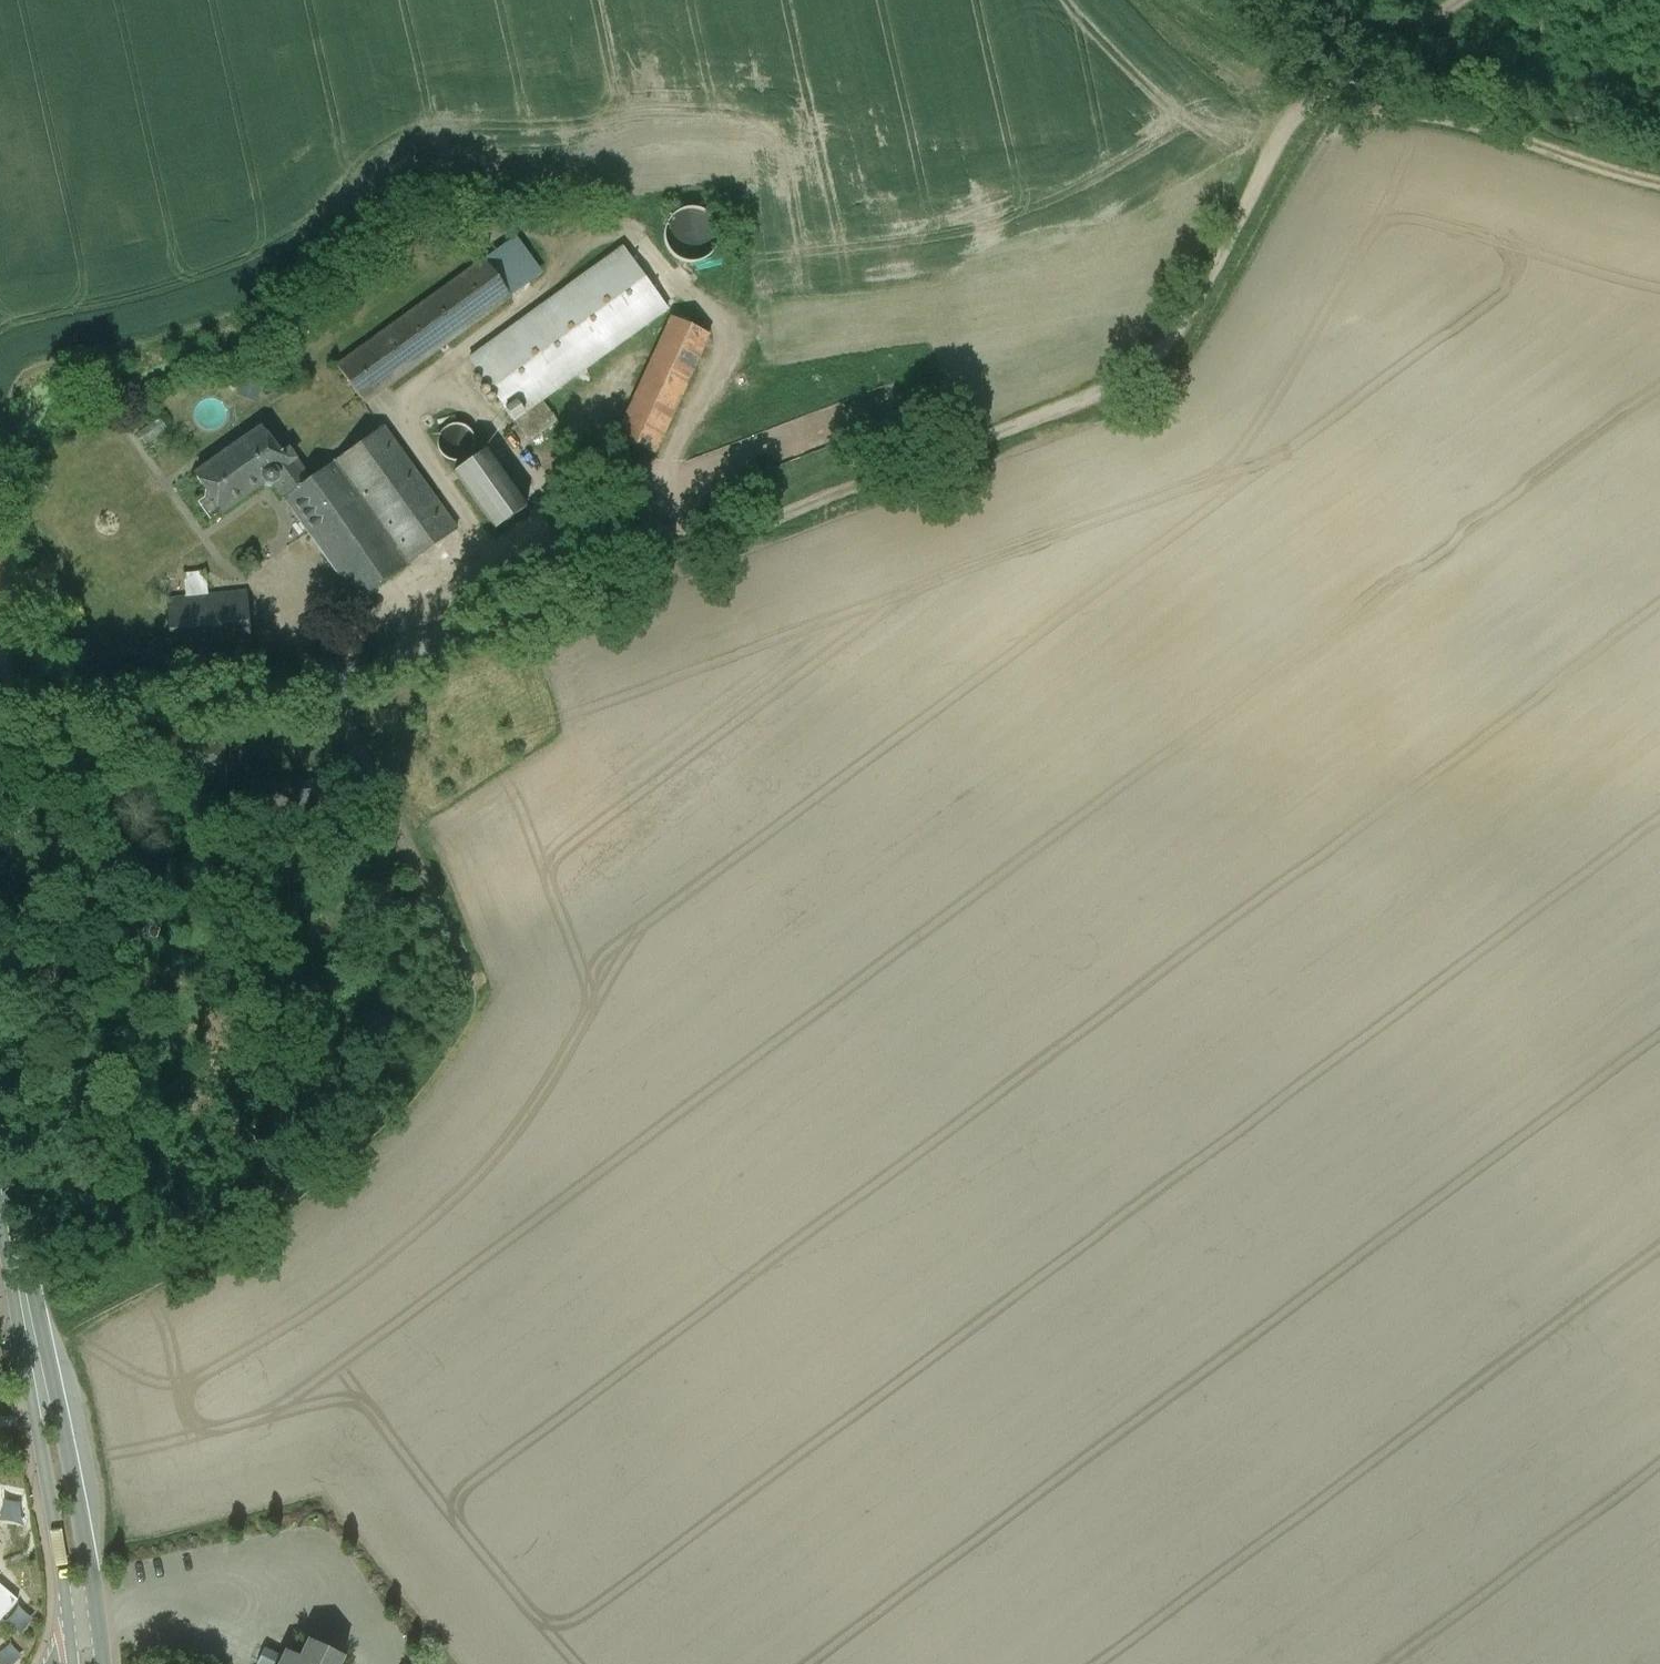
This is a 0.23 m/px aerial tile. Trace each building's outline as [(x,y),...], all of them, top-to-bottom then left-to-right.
[(700,208),(694,206),(690,206),(684,207),(679,209),(676,211),(674,212),(671,216),(667,220),(665,224),(664,228),(664,231),(663,235),(664,239),(665,242),(665,244),(666,246),(668,250),(671,253),(675,257),(678,259),(683,261),(688,262),(693,262),(698,261),(702,260),(707,258),(710,256),(712,253),(715,249),(717,244),(719,241),(719,238),(719,234),(719,230),(718,227),(717,224),(715,219),(712,215),(708,212),(705,210),(700,208)] [(623,247),(469,359),(513,420),(667,308),(623,247)] [(484,259),(336,365),(363,402),(510,296),(484,259)] [(673,317),(618,436),(653,452),(708,333),(673,317)] [(463,424),(456,422),(451,423),(448,424),(445,426),(443,428),(440,431),(438,436),(437,439),(437,442),(438,446),(438,448),(440,451),(443,454),(445,457),(448,458),(453,460),(456,460),(460,459),(464,458),(467,456),(468,455),(470,453),(472,450),(474,446),(474,444),(474,441),(474,438),(474,436),(473,434),(471,431),(468,427),(466,426),(463,424)] [(310,479),(283,498),(357,600),(457,529),(383,426),(310,479)] [(261,428),(195,474),(209,494),(197,502),(210,519),(221,511),(221,512),(263,482),(264,484),(271,485),(273,484),(283,498),(310,479),(288,449),(280,455),(261,428)] [(485,449),(454,471),(495,529),(526,506),(485,449)] [(246,590),(167,599),(173,662),(251,653),(246,590)] [(219,723),(149,733),(158,795),(228,785),(219,723)] [(350,781),(239,781),(239,815),(350,816),(350,781)] [(0,1585),(0,1619),(17,1599),(0,1585)] [(285,1649),(282,1656),(264,1648),(256,1663),(340,1663),(344,1657),(307,1639),(299,1656),(285,1649)]
